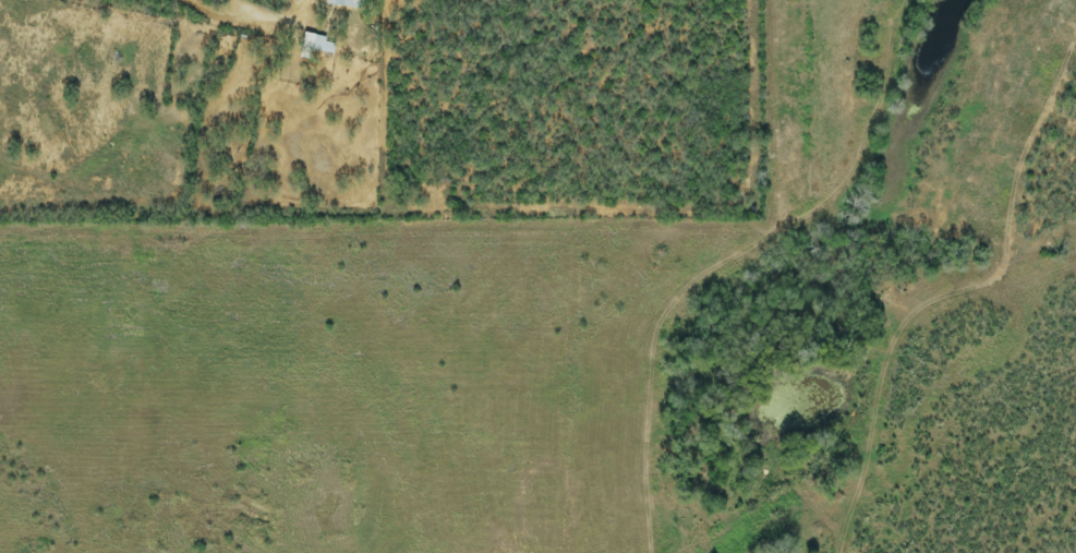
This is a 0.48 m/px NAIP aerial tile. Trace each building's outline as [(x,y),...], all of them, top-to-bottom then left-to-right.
[(325,8),(361,9),(361,0),(325,0),(325,8)] [(300,49),(333,58),(336,44),(304,35),(300,49)]
